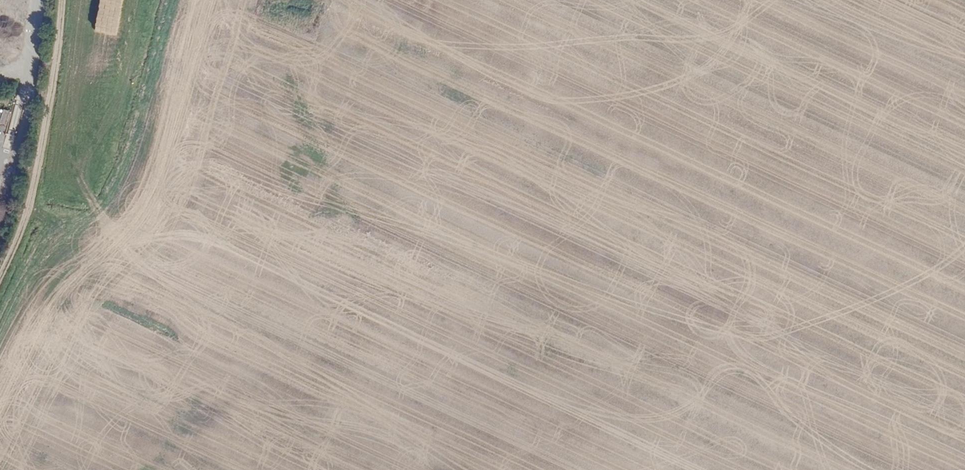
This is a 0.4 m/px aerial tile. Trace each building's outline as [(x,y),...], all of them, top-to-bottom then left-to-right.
[(8,124),(9,109),(0,109),(0,123),(8,124)] [(6,134),(4,147),(11,148),(14,135),(6,134)]
